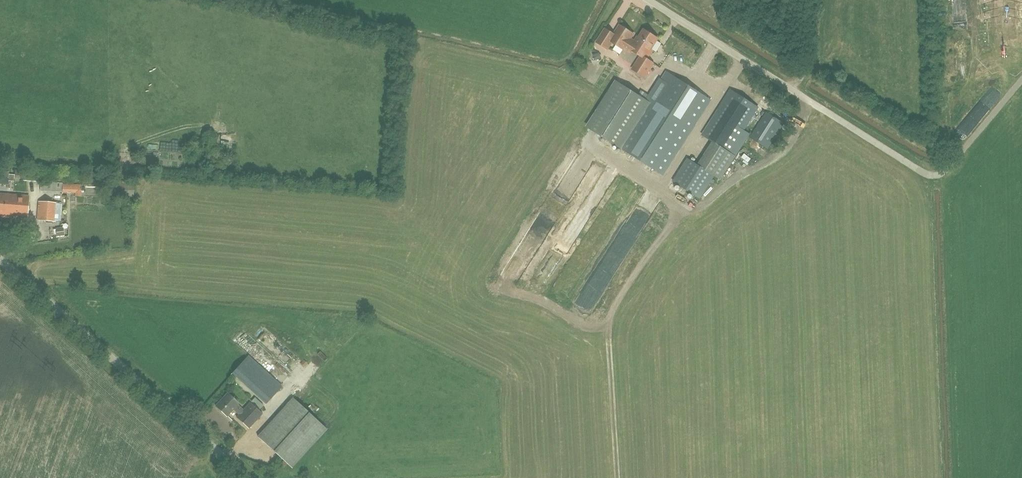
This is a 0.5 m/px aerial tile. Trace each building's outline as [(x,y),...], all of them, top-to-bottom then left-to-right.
[(630,49),(635,42),(630,39),(634,34),(620,25),(613,36),(605,31),(597,42),(608,49),(612,42),(624,49),(631,53),(632,50),(630,49)] [(632,50),(641,56),(633,69),(645,77),(654,63),(647,59),(652,50),(651,50),(658,39),(644,30),(636,43),(635,42),(630,49),(632,50)] [(667,72),(648,102),(618,82),(589,128),(663,175),(711,100),(667,72)] [(713,142),(698,165),(688,158),(673,181),(700,198),(715,176),(721,180),(736,156),(730,152),(758,107),(731,90),(702,135),(713,142)] [(784,123),(767,113),(751,137),(768,148),(784,123)] [(16,169),(14,182),(21,182),(21,181),(41,182),(40,191),(76,193),(76,191),(82,191),(82,185),(76,184),(63,184),(63,183),(57,183),(57,182),(47,182),(47,181),(42,181),(43,170),(21,168),(21,170),(16,169)] [(13,195),(0,194),(0,216),(14,217),(15,202),(13,202),(13,195)] [(27,218),(29,196),(13,195),(13,202),(15,202),(14,217),(27,218)] [(56,222),(57,203),(38,201),(37,220),(56,222)] [(121,228),(119,212),(107,213),(108,229),(121,228)] [(58,237),(67,235),(65,227),(56,230),(58,237)] [(586,248),(580,255),(587,262),(593,255),(586,248)] [(571,265),(568,273),(573,275),(577,267),(571,265)] [(600,321),(612,300),(604,296),(592,316),(600,321)] [(239,383),(252,370),(247,364),(233,376),(239,383)] [(318,380),(318,366),(306,366),(306,380),(318,380)] [(236,393),(246,401),(250,395),(240,387),(236,393)] [(249,429),(262,414),(250,403),(243,410),(237,405),(239,403),(228,393),(216,406),(227,416),(234,409),(239,414),(237,417),(249,429)] [(293,399),(257,437),(291,469),(326,431),(293,399)]
